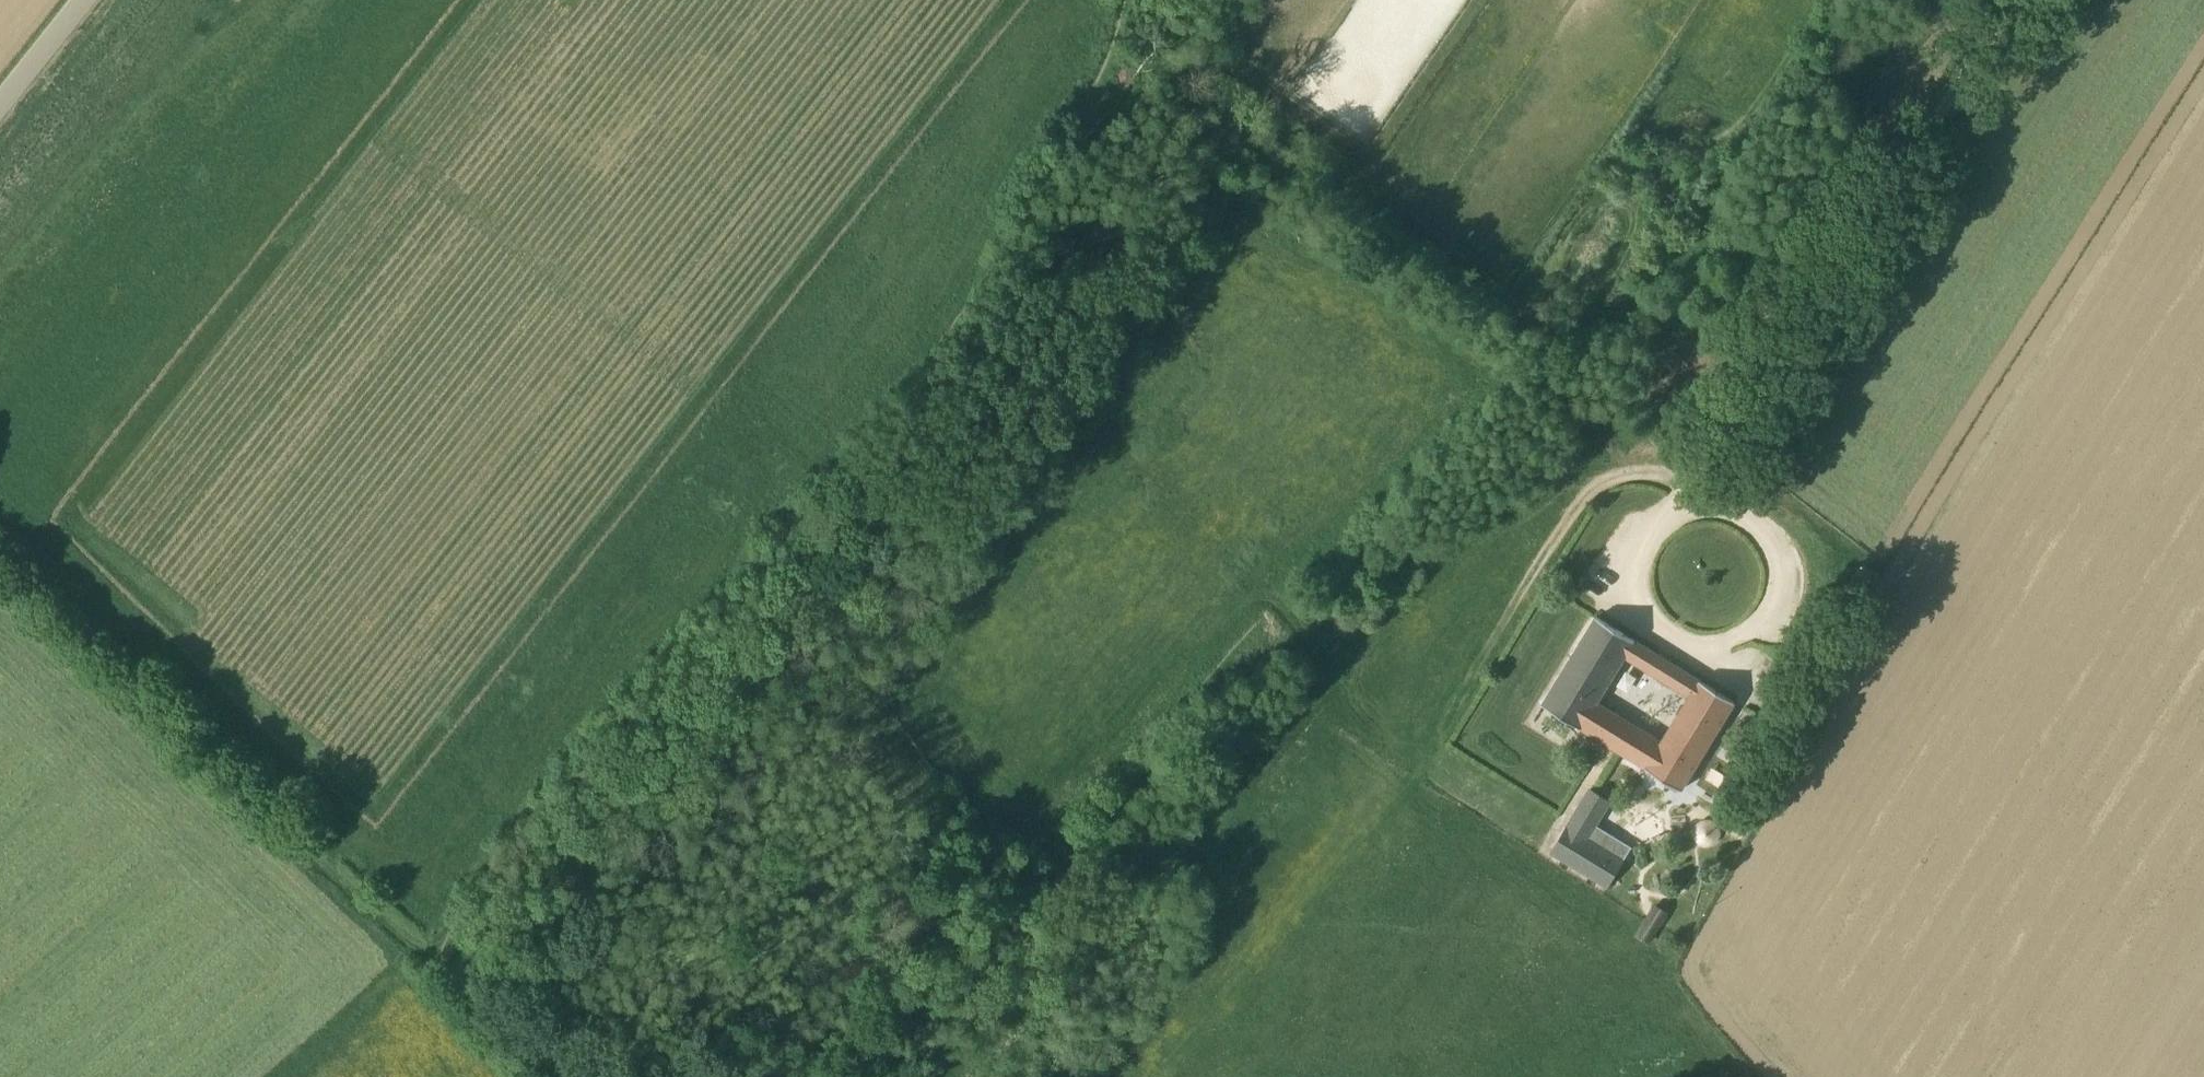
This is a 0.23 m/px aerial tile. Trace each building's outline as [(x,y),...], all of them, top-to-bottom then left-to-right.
[(1668,659),(1656,653),(1597,616),(1543,704),(1646,767),(1662,741),(1632,722),(1619,715),(1598,701),(1626,656),(1658,676),(1668,659)] [(1700,680),(1662,741),(1646,767),(1682,789),(1736,701),(1700,680)] [(1552,852),(1608,886),(1624,860),(1588,838),(1611,800),(1591,788),(1552,852)] [(1658,927),(1667,912),(1656,905),(1647,920),(1638,935),(1649,942),(1658,927)]
